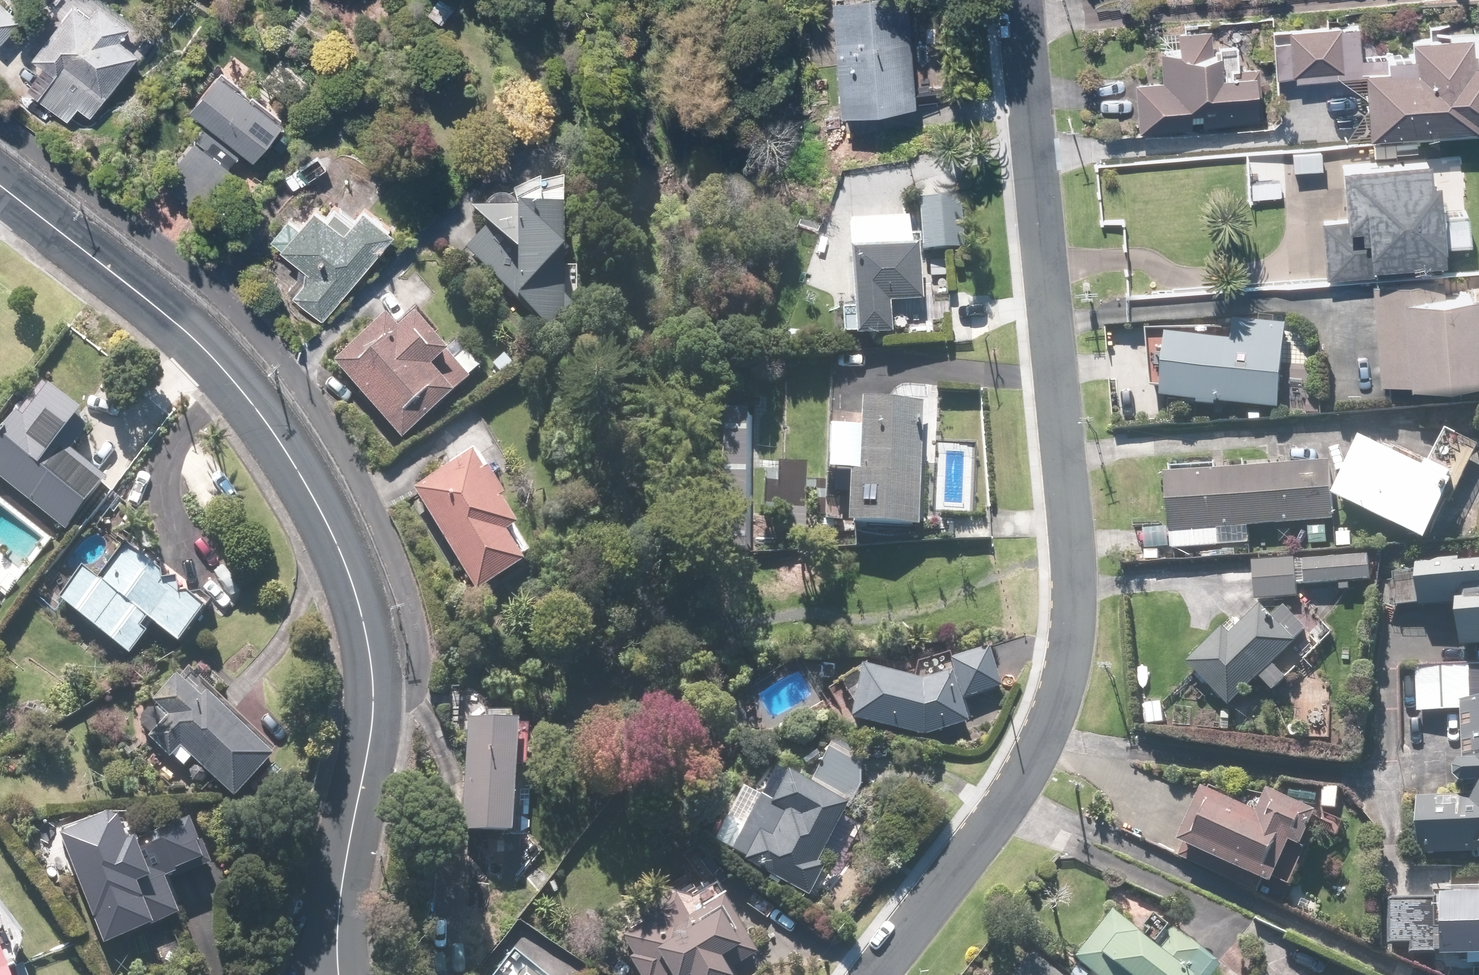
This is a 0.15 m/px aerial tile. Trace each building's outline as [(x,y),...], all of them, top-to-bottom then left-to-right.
[(4,41),(30,14),(15,0),(0,0),(0,37),(4,41)] [(38,54),(48,62),(31,84),(73,118),(85,103),(97,112),(148,49),(129,33),(140,19),(118,0),(105,0),(98,9),(88,0),(82,0),(38,54)] [(849,106),(921,100),(914,0),(842,0),(849,106)] [(1378,129),(1478,121),(1478,26),(1421,30),(1423,50),(1367,54),(1365,21),(1280,28),(1283,71),(1301,70),(1301,75),(1373,70),(1378,129)] [(1140,79),(1144,128),(1267,118),(1263,66),(1232,68),(1230,43),(1216,44),(1215,25),(1183,28),(1184,46),(1164,48),(1166,77),(1140,79)] [(295,112),(231,63),(202,100),(219,112),(168,178),(204,206),(255,140),(266,149),(295,112)] [(1441,148),(1353,155),(1358,212),(1328,214),(1332,272),(1460,263),(1452,168),(1442,169),(1441,148)] [(925,198),(929,249),(969,246),(965,195),(925,198)] [(326,320),(405,223),(375,198),(355,221),(325,197),(307,219),(297,211),(277,236),(317,268),(295,295),(326,320)] [(576,236),(577,201),(535,200),(529,203),(477,204),(496,219),(471,246),(525,297),(532,295),(558,327),(582,301),(574,294),(575,252),(583,243),(576,236)] [(918,216),(858,219),(865,333),(901,331),(899,302),(929,300),(926,242),(919,242),(918,216)] [(1377,280),(1384,379),(1478,372),(1478,281),(1450,283),(1449,274),(1377,280)] [(340,360),(408,438),(476,379),(453,353),(460,348),(426,309),(407,325),(396,311),(340,360)] [(1178,330),(1172,395),(1285,406),(1294,323),(1240,318),(1238,337),(1178,330)] [(857,520),(925,523),(930,399),(871,397),(868,468),(859,468),(857,520)] [(72,528),(116,476),(35,408),(0,450),(0,469),(72,528)] [(1370,433),(1342,493),(1438,538),(1467,478),(1370,433)] [(420,486),(483,590),(535,558),(518,529),(528,522),(483,448),(420,486)] [(1171,471),(1176,531),(1341,518),(1337,458),(1171,471)] [(95,563),(68,596),(138,653),(157,629),(151,624),(158,615),(188,639),(217,604),(138,540),(109,575),(95,563)] [(1378,578),(1376,553),(1258,559),(1260,598),(1304,595),(1304,582),(1378,578)] [(1424,604),(1466,601),(1469,644),(1478,644),(1478,560),(1467,561),(1466,556),(1421,559),(1424,604)] [(1195,659),(1237,703),(1266,675),(1280,689),(1294,676),(1281,661),(1317,627),(1293,602),(1280,614),(1270,603),(1238,633),(1231,625),(1195,659)] [(860,716),(929,734),(974,720),(967,696),(1006,684),(994,645),(957,656),(961,669),(933,677),(874,662),(860,716)] [(243,795),(285,751),(219,689),(213,695),(187,670),(161,698),(176,713),(155,735),(177,756),(188,744),(243,795)] [(1468,698),(1471,793),(1424,795),(1426,853),(1478,851),(1478,697),(1468,698)] [(466,822),(526,826),(534,716),(475,711),(466,822)] [(823,859),(865,782),(866,752),(838,737),(816,778),(798,768),(779,803),(793,810),(780,834),(768,828),(752,859),(814,892),(830,862),(823,859)] [(1215,783),(1190,838),(1286,880),(1305,839),(1317,844),(1333,807),(1282,785),(1272,808),(1215,783)] [(132,844),(118,813),(75,833),(120,931),(185,902),(173,876),(210,859),(202,842),(211,838),(200,814),(132,844)] [(1456,952),(1478,951),(1478,889),(1454,890),(1456,952)] [(734,894),(698,912),(688,892),(651,912),(656,922),(628,936),(649,974),(744,974),(738,964),(764,951),(734,894)] [(1445,895),(1393,895),(1393,942),(1417,942),(1417,950),(1445,950),(1445,895)] [(0,906),(0,974),(27,974),(0,906)] [(1117,906),(1079,956),(1105,974),(1203,974),(1204,974),(1205,974),(1215,974),(1227,959),(1178,922),(1164,941),(1117,906)] [(1014,974),(1069,974),(1034,949),(1014,974)] [(538,964),(528,974),(551,974),(538,964)]
